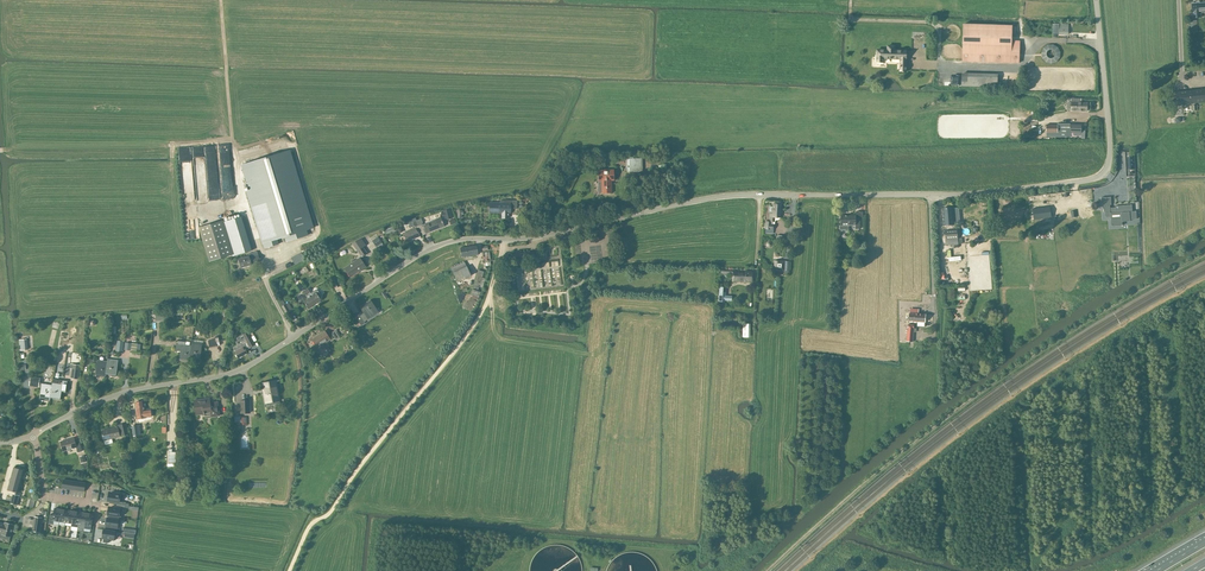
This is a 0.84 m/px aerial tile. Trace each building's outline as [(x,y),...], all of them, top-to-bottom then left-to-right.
[(1192,3),(1193,18),(1201,17),(1201,12),(1204,12),(1204,2),(1192,3)] [(1053,23),(1053,33),(1068,33),(1069,24),(1059,24),(1053,23)] [(1012,26),(963,25),(962,62),(1019,63),(1020,41),(1012,41),(1012,26)] [(1041,45),(1040,61),(1058,62),(1059,46),(1041,45)] [(906,72),(907,51),(894,51),(895,46),(888,46),(888,50),(877,50),(877,63),(884,63),(884,59),(900,59),(900,72),(906,72)] [(959,76),(959,85),(995,86),(995,73),(964,73),(964,76),(959,76)] [(1176,92),(1178,105),(1204,102),(1204,89),(1176,92)] [(1074,98),(1074,102),(1071,102),(1071,110),(1088,111),(1088,102),(1081,102),(1081,99),(1074,98)] [(1071,131),(1069,131),(1069,137),(1071,137),(1071,133),(1082,133),(1082,125),(1071,124),(1071,125),(1071,131)] [(1047,133),(1057,133),(1057,125),(1047,125),(1047,133)] [(289,151),(242,165),(250,190),(247,191),(263,245),(264,248),(267,248),(279,244),(277,239),(284,237),(286,242),(308,235),(307,230),(313,228),(289,151)] [(644,171),(641,171),(641,158),(643,158),(632,158),(632,157),(631,157),(628,157),(628,158),(625,158),(625,159),(628,159),(628,171),(625,171),(625,172),(628,172),(644,171)] [(599,170),(599,181),(599,193),(612,193),(611,180),(614,180),(613,170),(599,170)] [(1111,197),(1101,197),(1102,205),(1103,205),(1104,212),(1105,212),(1106,217),(1111,217),(1111,220),(1122,219),(1122,222),(1130,221),(1130,220),(1137,219),(1136,211),(1133,211),(1132,205),(1115,206),(1115,207),(1110,208),(1110,205),(1111,205),(1111,197)] [(500,201),(500,202),(490,202),(490,213),(502,213),(502,218),(508,218),(508,213),(511,213),(511,209),(517,209),(517,200),(505,200),(500,201)] [(765,221),(765,229),(765,233),(773,234),(773,230),(774,225),(775,224),(775,221),(776,220),(778,220),(780,218),(780,217),(781,204),(773,204),(773,207),(769,207),(769,213),(770,213),(770,217),(769,217),(769,221),(765,221)] [(1050,206),(1033,208),(1034,220),(1052,217),(1050,206)] [(953,207),(943,208),(944,225),(954,224),(953,207)] [(453,218),(450,208),(443,210),(443,212),(441,213),(442,216),(444,216),(446,220),(453,218)] [(849,225),(856,225),(856,229),(860,229),(860,218),(856,218),(856,215),(841,215),(841,225),(840,225),(840,229),(841,230),(848,230),(849,229),(849,225)] [(234,254),(232,254),(232,256),(252,250),(241,216),(224,221),(234,254)] [(421,218),(417,220),(422,232),(423,235),(426,234),(425,233),(434,229),(434,230),(444,226),(442,223),(443,223),(442,221),(440,218),(422,225),(422,223),(423,223),(421,218)] [(224,221),(223,220),(199,228),(202,238),(209,262),(220,258),(232,254),(234,254),(224,221)] [(422,232),(417,220),(412,222),(414,226),(415,226),(416,227),(403,233),(406,241),(419,235),(419,233),(422,232)] [(945,230),(946,239),(945,239),(946,245),(959,244),(958,238),(957,229),(945,230)] [(378,237),(372,241),(376,247),(382,242),(378,237)] [(352,243),(357,250),(362,257),(367,253),(363,247),(366,245),(362,239),(352,243)] [(461,257),(478,254),(476,245),(460,248),(461,257)] [(249,256),(239,259),(241,267),(251,264),(260,261),(258,255),(257,251),(248,254),(249,256)] [(491,265),(490,261),(490,252),(482,252),(483,261),(483,266),(491,265)] [(521,263),(520,260),(531,259),(535,258),(534,252),(530,252),(519,253),(519,254),(514,254),(515,261),(515,264),(521,263)] [(366,266),(359,257),(344,268),(350,277),(366,266)] [(774,260),(773,270),(784,271),(785,261),(774,260)] [(458,282),(471,275),(464,261),(461,263),(451,268),(458,282)] [(484,271),(478,269),(473,287),(478,289),(479,287),(483,288),(485,278),(482,277),(484,271)] [(733,273),(733,281),(752,282),(752,271),(733,270),(733,273)] [(331,280),(336,288),(340,286),(335,278),(331,280)] [(478,289),(473,287),(472,289),(470,295),(471,296),(468,302),(466,301),(463,308),(472,312),(477,303),(482,291),(478,289)] [(719,287),(718,301),(725,302),(725,301),(732,301),(732,296),(726,295),(726,287),(719,287)] [(310,297),(315,304),(316,303),(321,300),(319,297),(321,296),(321,294),(318,290),(317,289),(312,292),(312,294),(313,295),(310,297)] [(314,305),(315,304),(310,297),(304,301),(308,308),(314,305)] [(364,312),(356,317),(361,325),(365,323),(364,322),(368,319),(378,312),(370,300),(360,307),(362,310),(364,312)] [(155,311),(156,322),(167,321),(166,310),(155,311)] [(926,314),(910,313),(909,321),(925,322),(926,314)] [(336,329),(331,333),(336,340),(341,337),(336,329)] [(318,335),(312,339),(320,351),(326,347),(323,344),(330,339),(326,332),(325,331),(318,335)] [(233,348),(235,351),(234,352),(238,358),(248,353),(246,350),(247,349),(255,345),(252,340),(253,340),(251,336),(251,337),(248,332),(242,335),(246,341),(233,348)] [(19,340),(20,351),(28,350),(27,339),(19,340)] [(216,341),(215,339),(208,341),(209,348),(217,347),(216,341)] [(117,340),(115,351),(123,352),(124,341),(117,340)] [(190,361),(190,359),(191,345),(185,345),(185,341),(178,341),(178,344),(176,344),(175,350),(180,351),(179,360),(190,361)] [(191,345),(190,359),(200,360),(201,345),(191,344),(191,345)] [(107,362),(106,375),(116,376),(118,361),(108,359),(107,362)] [(106,377),(106,375),(107,362),(98,360),(96,376),(106,377)] [(52,385),(50,398),(60,400),(61,392),(61,391),(66,392),(67,380),(63,380),(53,379),(52,383),(52,385)] [(276,381),(262,383),(266,402),(280,400),(276,381)] [(39,383),(39,387),(41,387),(40,399),(50,401),(50,398),(52,385),(42,384),(39,383)] [(207,404),(206,399),(194,401),(197,416),(204,414),(204,413),(205,418),(219,416),(217,402),(207,404)] [(239,400),(240,414),(251,413),(250,400),(239,400)] [(150,409),(144,409),(143,401),(135,402),(136,411),(137,418),(138,418),(138,420),(140,422),(144,421),(145,419),(145,417),(152,416),(150,409)] [(118,425),(121,436),(129,434),(126,423),(118,425)] [(102,431),(104,440),(120,436),(118,427),(102,431)] [(63,451),(76,447),(78,452),(82,451),(80,442),(76,443),(74,438),(60,441),(63,451)] [(24,470),(14,467),(8,489),(18,492),(24,470)] [(107,496),(107,500),(122,502),(123,494),(115,493),(115,494),(109,493),(108,496),(107,496)] [(107,510),(107,515),(122,517),(123,509),(115,507),(115,509),(109,508),(108,510),(107,510)] [(53,520),(59,521),(61,509),(54,508),(53,515),(50,514),(48,524),(53,524),(53,520)] [(59,521),(66,522),(67,510),(61,509),(59,521)] [(66,522),(72,523),(74,511),(67,510),(66,522)] [(78,527),(78,524),(80,512),(74,511),(72,523),(71,526),(78,527)] [(78,524),(78,527),(84,528),(85,525),(86,513),(80,512),(78,524)] [(93,514),(86,513),(85,525),(91,526),(93,514)] [(32,531),(40,532),(42,518),(34,517),(32,531)] [(106,518),(105,522),(106,522),(106,525),(112,526),(112,527),(120,528),(122,520),(106,518)] [(2,533),(2,534),(10,537),(12,529),(13,530),(14,525),(13,525),(14,524),(5,522),(5,523),(0,522),(0,533),(2,533)] [(103,529),(102,534),(103,534),(103,537),(109,538),(109,539),(117,540),(118,532),(103,529)]
